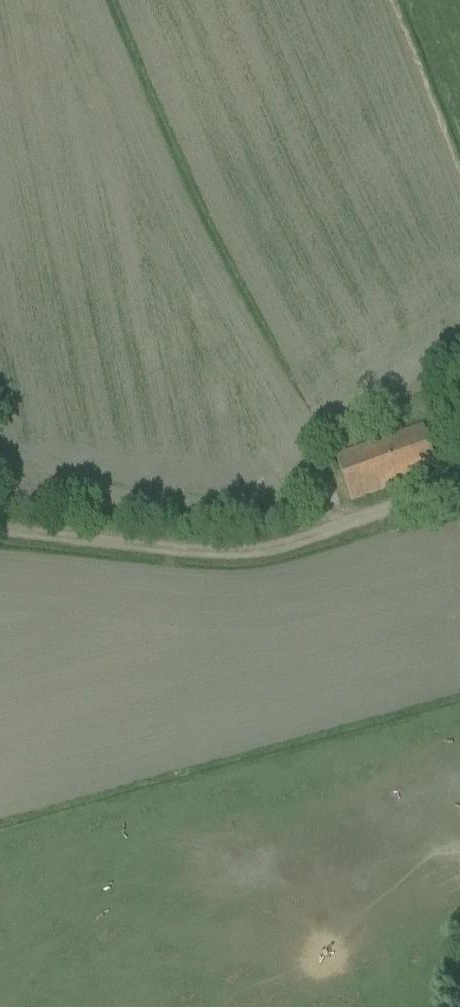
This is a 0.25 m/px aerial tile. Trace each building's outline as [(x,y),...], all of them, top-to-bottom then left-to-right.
[(335,456),(344,482),(351,501),(391,486),(390,483),(436,466),(435,463),(424,433),(405,440),(402,432),(335,456)]
